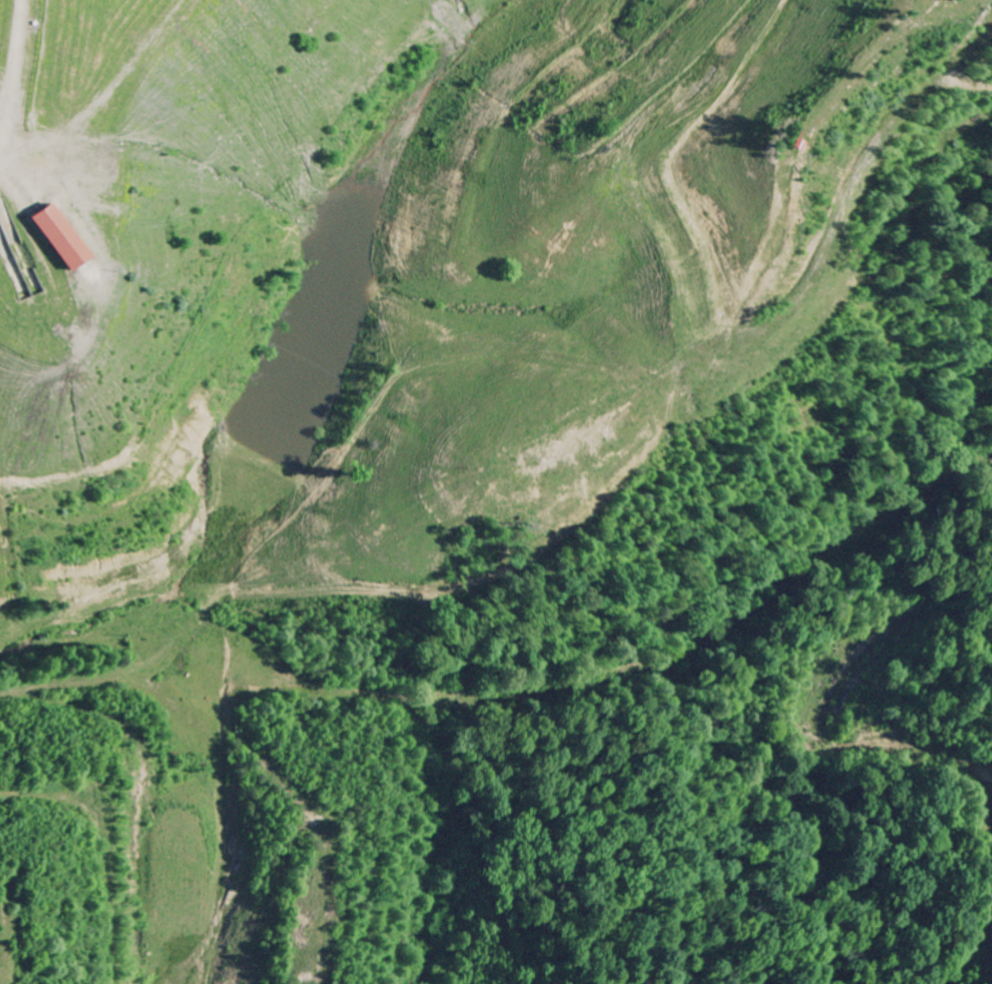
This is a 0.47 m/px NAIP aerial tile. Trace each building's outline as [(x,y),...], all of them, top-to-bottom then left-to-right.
[(64,273),(86,259),(48,203),(27,218),(64,273)]
